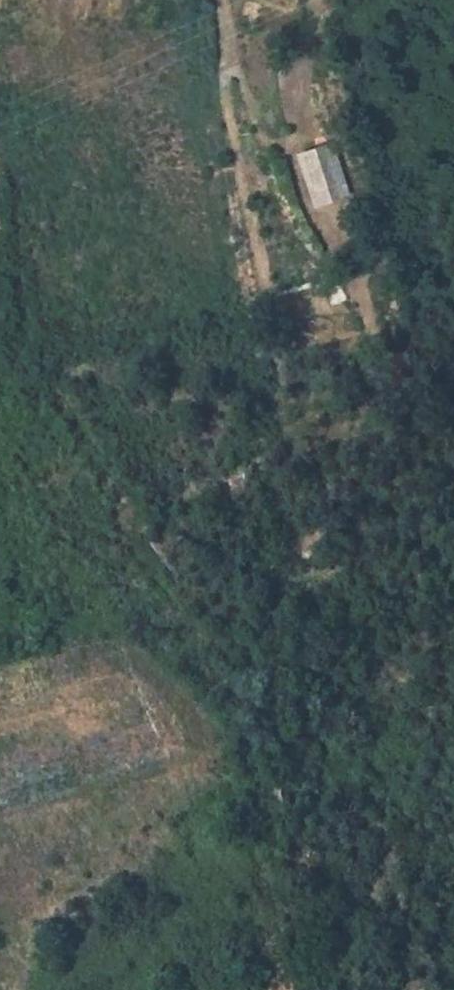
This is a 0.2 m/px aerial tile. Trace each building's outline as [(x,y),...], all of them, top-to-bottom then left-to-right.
[(315,203),(350,195),(338,140),(302,148),(315,203)]
